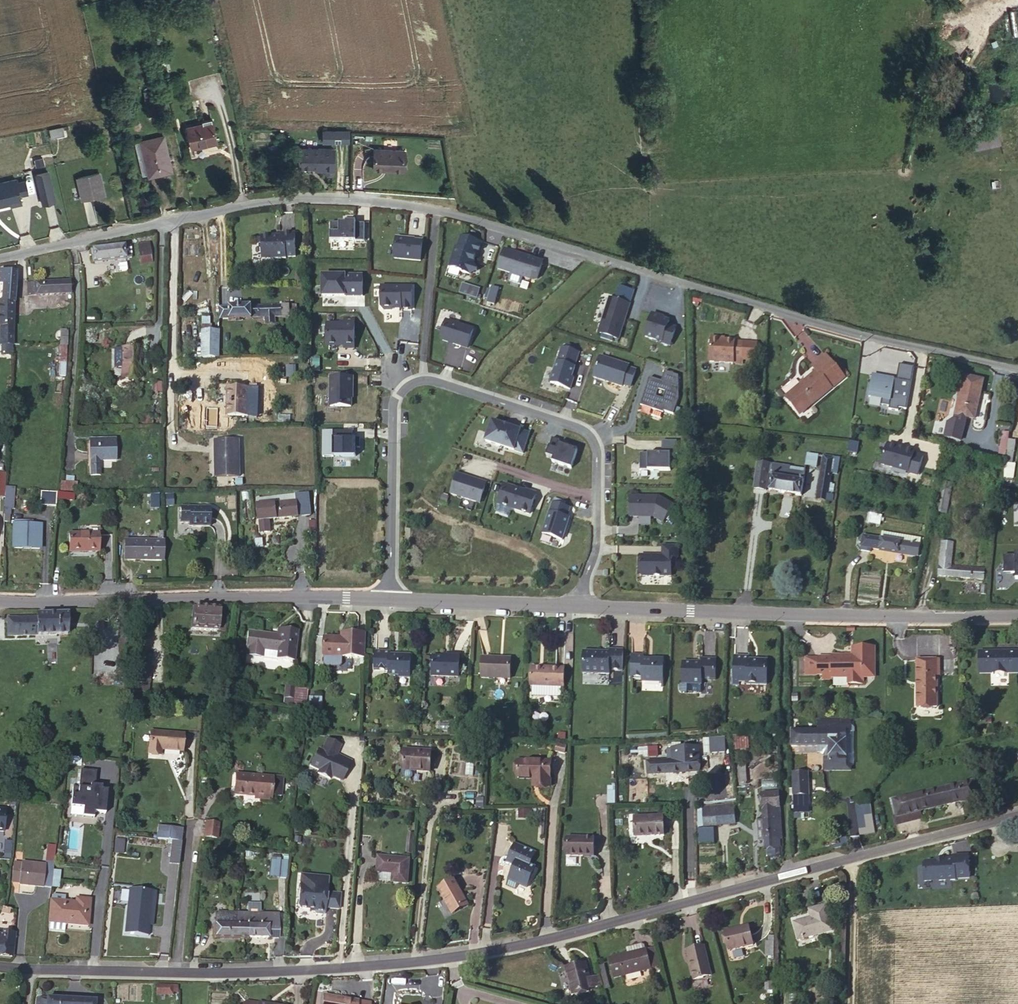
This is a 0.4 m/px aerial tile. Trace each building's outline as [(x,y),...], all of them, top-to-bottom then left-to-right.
[(144,91),(145,98),(159,95),(157,88),(144,91)] [(159,95),(145,98),(149,114),(162,111),(159,95)] [(212,122),(203,124),(187,127),(192,148),(217,142),(212,122)] [(62,127),(49,130),(51,138),(64,135),(62,127)] [(322,128),(322,141),(348,142),(349,129),(322,128)] [(917,149),(926,152),(930,137),(920,135),(917,149)] [(141,141),(148,174),(149,177),(171,171),(163,136),(141,141)] [(143,176),(148,174),(141,141),(135,143),(143,176)] [(334,149),(299,148),(299,168),(325,168),(325,170),(334,171),(334,149)] [(375,149),(373,169),(382,170),(383,168),(403,169),(404,150),(375,149)] [(34,171),(39,202),(55,200),(49,168),(34,171)] [(99,173),(77,178),(82,200),(104,194),(99,173)] [(0,180),(0,207),(21,202),(20,194),(27,193),(23,174),(0,180)] [(345,221),(345,222),(330,222),(329,241),(364,241),(364,223),(355,223),(355,221),(345,221)] [(458,267),(468,270),(475,267),(472,259),(475,252),(477,252),(482,238),(461,231),(457,242),(455,242),(448,262),(458,265),(458,267)] [(272,234),(262,235),(263,257),(286,257),(286,256),(296,255),(295,232),(281,232),(281,234),(277,234),(277,236),(273,236),(272,234)] [(397,237),(395,258),(421,260),(423,241),(408,239),(408,238),(397,237)] [(139,256),(151,254),(149,243),(138,245),(139,256)] [(125,258),(124,246),(92,250),(94,262),(125,258)] [(519,254),(505,249),(499,269),(537,281),(543,262),(519,255),(519,254)] [(152,263),(151,254),(139,256),(141,264),(152,263)] [(2,302),(0,302),(0,355),(8,356),(9,346),(13,346),(15,303),(15,273),(0,272),(0,284),(3,284),(2,302)] [(362,296),(363,272),(320,272),(320,295),(362,296)] [(70,281),(27,283),(28,296),(71,294),(70,281)] [(382,282),(380,303),(381,303),(383,306),(390,307),(392,305),(393,305),(394,302),(400,303),(400,305),(411,306),(413,285),(382,282)] [(462,283),(460,293),(477,296),(479,286),(462,283)] [(492,286),(487,302),(495,304),(500,289),(492,286)] [(630,305),(613,299),(602,334),(619,339),(630,305)] [(25,304),(16,304),(16,333),(25,333),(25,304)] [(224,305),(224,307),(220,307),(220,312),(218,312),(218,313),(220,313),(220,319),(252,318),(290,316),(289,305),(225,307),(225,305),(224,305)] [(667,325),(669,321),(660,318),(660,317),(652,314),(645,336),(661,342),(661,343),(670,346),(675,328),(667,325)] [(326,345),(345,345),(345,349),(355,349),(354,319),(344,319),(344,324),(326,323),(326,345)] [(440,336),(442,339),(467,348),(474,329),(446,320),(440,336)] [(67,330),(60,330),(60,345),(59,345),(59,362),(66,363),(66,345),(67,345),(67,330)] [(211,331),(203,331),(203,358),(218,357),(219,331),(211,331)] [(725,340),(712,339),(710,361),(734,363),(734,359),(742,359),(744,342),(735,342),(735,340),(725,340)] [(126,368),(125,378),(140,379),(140,348),(122,348),(122,368),(126,368)] [(588,356),(561,348),(550,383),(579,393),(583,382),(580,381),(584,371),(583,370),(588,356)] [(835,381),(843,375),(826,355),(813,366),(817,371),(785,397),(800,415),(837,383),(835,381)] [(629,365),(601,356),(594,377),(623,386),(623,384),(631,386),(636,370),(629,367),(629,365)] [(896,377),(870,372),(865,402),(906,409),(913,366),(899,363),(896,377)] [(664,411),(674,414),(679,398),(679,376),(666,370),(662,380),(650,376),(642,405),(664,412),(664,411)] [(845,377),(843,375),(835,381),(837,383),(845,377)] [(984,380),(964,375),(955,415),(954,419),(948,426),(945,440),(959,443),(963,424),(962,424),(964,417),(965,417),(975,419),(984,380)] [(332,377),(332,409),(353,409),(354,392),(355,392),(355,377),(332,377)] [(249,388),(228,388),(227,416),(248,416),(249,388)] [(493,421),(492,421),(486,441),(523,453),(530,433),(503,424),(502,422),(495,420),(493,421)] [(1009,438),(1010,433),(1003,432),(1000,454),(1006,455),(1007,449),(1009,438)] [(360,438),(333,438),(333,457),(356,457),(356,448),(360,448),(360,438)] [(1016,439),(1009,438),(1007,449),(1014,450),(1016,439)] [(90,440),(90,476),(100,476),(100,461),(116,460),(115,439),(90,440)] [(220,455),(215,455),(215,477),(240,476),(239,440),(215,441),(215,448),(220,448),(220,455)] [(556,448),(549,445),(545,457),(572,465),(578,448),(558,441),(556,448)] [(639,453),(639,470),(669,471),(669,454),(675,454),(676,441),(661,441),(661,454),(639,453)] [(880,463),(918,475),(925,452),(886,441),(880,463)] [(1014,450),(1007,449),(1006,455),(1005,461),(1012,462),(1014,450)] [(818,455),(808,454),(806,466),(816,467),(818,455)] [(827,499),(833,463),(823,461),(817,498),(827,499)] [(768,473),(770,464),(757,462),(754,489),(766,490),(768,473)] [(805,469),(773,465),(772,474),(769,491),(801,495),(805,469)] [(486,483),(458,474),(451,494),(480,503),(486,483)] [(536,491),(501,481),(495,503),(530,513),(536,491)] [(952,484),(941,482),(936,512),(947,514),(952,484)] [(12,509),(13,488),(5,487),(4,514),(10,515),(10,509),(12,509)] [(40,506),(55,506),(56,494),(56,493),(41,492),(40,506)] [(259,521),(311,515),(308,493),(295,495),(256,500),(259,521)] [(673,504),(657,497),(631,497),(631,517),(654,518),(665,522),(673,504)] [(552,500),(541,532),(562,539),(572,506),(552,500)] [(209,507),(180,507),(180,523),(189,523),(189,526),(209,526),(209,507)] [(880,525),(881,518),(871,516),(870,523),(880,525)] [(41,525),(13,524),(13,542),(40,543),(41,525)] [(124,560),(162,560),(163,532),(158,532),(158,541),(124,540),(124,560)] [(898,542),(899,535),(886,532),(884,539),(898,542)] [(99,534),(69,534),(69,551),(88,551),(88,552),(99,552),(99,534)] [(921,538),(899,535),(898,542),(920,545),(921,538)] [(920,545),(898,542),(884,539),(863,536),(861,550),(870,552),(871,548),(918,556),(920,545)] [(953,543),(942,542),(939,575),(984,579),(985,569),(950,566),(953,543)] [(663,557),(640,556),(640,573),(642,576),(671,577),(671,558),(678,558),(678,547),(664,546),(663,557)] [(1014,550),(1014,554),(1004,553),(1004,571),(1014,572),(1014,576),(1017,576),(1017,550),(1014,550)] [(220,608),(193,606),(191,630),(224,632),(225,621),(219,620),(220,608)] [(37,617),(7,618),(8,636),(68,634),(68,613),(37,614),(37,617)] [(132,613),(120,613),(119,648),(129,648),(132,613)] [(281,629),(280,635),(278,651),(277,659),(293,661),(297,631),(281,629)] [(342,655),(365,656),(366,630),(340,630),(340,635),(324,634),(323,665),(342,665),(342,655)] [(264,649),(269,650),(278,651),(280,635),(248,631),(246,648),(247,648),(246,655),(263,657),(264,649)] [(832,657),(817,657),(817,658),(818,675),(822,675),(822,680),(833,680),(833,677),(849,677),(849,683),(864,683),(864,677),(874,677),(874,647),(853,647),(853,658),(846,658),(846,656),(832,656),(832,657)] [(623,670),(624,650),(609,650),(609,653),(601,653),(601,652),(583,652),(583,673),(609,674),(609,670),(623,670)] [(411,655),(391,654),(391,652),(376,651),(375,670),(389,671),(389,676),(399,676),(399,678),(410,678),(411,655)] [(979,652),(980,673),(991,673),(991,671),(1008,670),(1008,673),(1017,673),(1017,652),(1004,652),(1005,654),(994,654),(994,652),(979,652)] [(451,657),(433,656),(432,676),(459,677),(459,655),(451,654),(451,657)] [(643,655),(632,654),(631,679),(641,680),(641,682),(662,683),(663,658),(652,658),(652,659),(643,659),(643,655)] [(498,658),(482,657),(481,678),(510,679),(511,659),(498,658)] [(734,682),(739,682),(746,682),(746,684),(766,685),(767,660),(757,660),(757,661),(749,661),(749,657),(734,657),(734,682)] [(701,662),(683,662),(682,684),(701,685),(701,679),(715,680),(716,659),(701,658),(701,662)] [(817,658),(808,658),(808,675),(818,675),(817,658)] [(939,660),(917,660),(917,707),(937,707),(937,670),(939,670),(939,660)] [(564,668),(531,667),(530,686),(564,687),(564,668)] [(92,686),(124,687),(125,673),(92,672),(92,686)] [(293,688),(285,687),(284,698),(292,699),(293,688)] [(305,710),(307,689),(293,688),(292,699),(292,709),(305,710)] [(320,711),(321,697),(309,696),(308,710),(320,711)] [(811,746),(792,746),(792,751),(819,752),(825,755),(825,771),(851,771),(851,718),(820,718),(820,725),(846,725),(846,730),(846,767),(829,766),(829,744),(827,742),(819,742),(819,746),(811,746)] [(792,746),(811,746),(810,730),(792,730),(792,746)] [(810,730),(811,746),(819,746),(819,742),(827,742),(829,744),(829,766),(846,767),(846,730),(820,730),(810,730)] [(184,735),(150,732),(148,753),(160,754),(161,750),(182,751),(184,735)] [(724,738),(709,739),(711,753),(725,752),(724,738)] [(566,746),(557,744),(555,751),(564,753),(566,746)] [(647,763),(648,774),(700,771),(698,747),(680,748),(681,760),(647,763)] [(657,747),(648,747),(649,758),(656,757),(658,755),(657,747)] [(335,758),(318,750),(310,767),(318,771),(317,774),(329,780),(331,777),(340,781),(343,772),(345,773),(351,761),(336,755),(335,758)] [(431,752),(404,750),(403,770),(430,771),(431,752)] [(539,778),(538,786),(550,787),(551,762),(518,761),(518,778),(534,778),(539,778)] [(745,766),(738,766),(739,782),(746,781),(745,766)] [(93,810),(106,812),(108,786),(95,785),(97,770),(80,768),(78,787),(71,786),(69,805),(82,806),(81,815),(92,816),(93,810)] [(808,772),(793,772),(793,795),(808,795),(808,772)] [(234,794),(260,797),(260,799),(271,800),(272,796),(273,778),(273,777),(236,774),(234,794)] [(283,779),(273,778),(272,796),(282,797),(283,779)] [(897,817),(920,811),(961,801),(962,802),(977,799),(974,781),(916,795),(893,800),(897,817)] [(778,793),(761,794),(763,820),(757,820),(759,840),(765,840),(779,839),(782,839),(778,793)] [(584,794),(584,806),(596,806),(596,794),(584,794)] [(732,805),(715,806),(717,825),(735,823),(734,810),(733,810),(732,805)] [(922,817),(920,811),(897,817),(894,817),(895,824),(922,817)] [(663,816),(634,818),(635,834),(651,834),(651,836),(664,835),(663,816)] [(218,838),(219,821),(205,820),(203,836),(218,838)] [(182,829),(157,826),(155,839),(172,841),(180,842),(182,829)] [(594,838),(568,837),(567,855),(594,855),(594,838)] [(779,839),(765,840),(765,848),(779,847),(779,839)] [(180,842),(172,841),(169,863),(179,864),(182,842),(180,842)] [(536,852),(515,843),(507,862),(514,865),(506,885),(516,889),(518,884),(527,888),(536,867),(530,865),(536,852)] [(51,888),(56,846),(48,845),(45,865),(21,863),(21,864),(19,883),(19,884),(51,888)] [(923,880),(970,879),(969,855),(923,856),(923,880)] [(378,857),(377,872),(393,873),(392,882),(407,883),(409,859),(378,857)] [(286,877),(287,859),(270,858),(269,877),(286,877)] [(100,859),(98,884),(98,889),(105,889),(108,860),(100,859)] [(11,882),(19,883),(21,864),(13,863),(11,882)] [(393,873),(377,872),(376,881),(392,882),(393,873)] [(339,908),(341,893),(326,892),(328,877),(304,874),(303,882),(300,882),(298,905),(300,907),(314,909),(314,911),(316,914),(322,914),(324,912),(325,907),(339,908)] [(453,879),(438,888),(452,913),(467,904),(453,879)] [(152,891),(130,888),(125,933),(148,936),(149,925),(152,891)] [(53,900),(51,900),(49,922),(52,922),(67,924),(88,926),(90,900),(76,898),(76,902),(64,901),(64,896),(53,895),(53,900)] [(261,903),(248,903),(248,913),(260,913),(261,903)] [(808,921),(807,919),(794,923),(799,940),(833,931),(826,905),(809,910),(811,918),(812,920),(808,921)] [(237,926),(237,913),(208,913),(208,926),(214,926),(215,937),(248,937),(248,927),(237,926)] [(248,913),(237,913),(237,926),(248,927),(248,937),(278,938),(278,926),(278,914),(260,913),(248,913)] [(67,924),(52,922),(51,930),(67,931),(67,924)] [(749,926),(725,932),(729,950),(753,944),(749,926)] [(12,956),(14,933),(0,931),(0,955),(12,956)] [(628,954),(628,956),(646,952),(645,946),(642,944),(626,948),(628,954)] [(711,976),(704,949),(690,952),(692,963),(690,963),(694,980),(711,976)] [(655,950),(646,952),(651,969),(659,967),(655,950)] [(628,956),(628,954),(609,959),(614,978),(651,969),(646,952),(628,956)] [(573,994),(603,986),(600,976),(589,979),(585,963),(566,968),(573,994)] [(177,987),(156,986),(156,995),(172,995),(172,991),(177,992),(177,987)] [(324,996),(323,1003),(367,1003),(357,1003),(357,1001),(324,996)]
